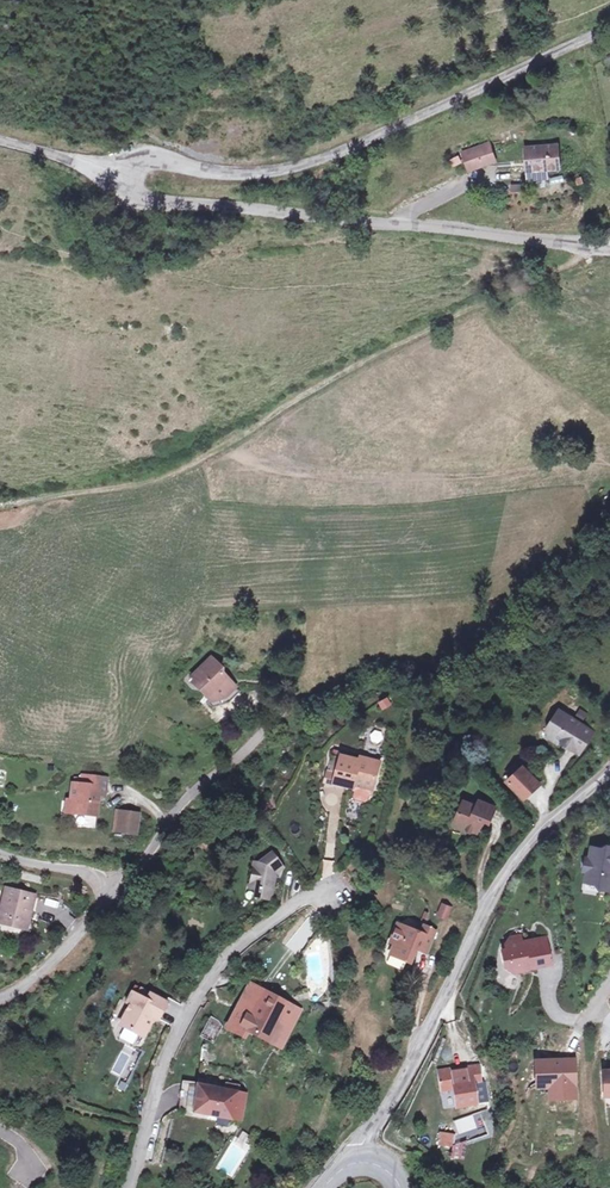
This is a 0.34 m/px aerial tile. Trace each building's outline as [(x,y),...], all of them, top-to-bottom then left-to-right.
[(557,146),(525,148),(526,166),(544,165),(545,169),(558,168),(557,146)] [(491,149),(465,153),(469,172),(495,167),(491,149)] [(549,177),(550,185),(564,183),(563,176),(549,177)] [(225,667),(215,658),(195,676),(206,687),(203,690),(214,703),(223,695),(227,698),(238,687),(226,673),(225,667)] [(223,695),(214,703),(212,704),(216,709),(234,702),(243,692),(238,687),(227,698),(223,695)] [(388,697),(378,702),(382,710),(392,705),(388,697)] [(579,740),(592,747),(603,730),(569,708),(558,726),(559,736),(568,741),(571,740),(577,744),(579,740)] [(589,751),(592,747),(579,740),(577,744),(589,751)] [(362,759),(361,762),(343,757),(342,761),(335,785),(354,790),(354,792),(356,792),(354,798),(356,801),(367,804),(369,802),(371,797),(373,797),(375,791),(382,764),(362,759)] [(335,785),(342,761),(334,759),(326,784),(334,786),(335,785)] [(523,770),(509,782),(517,791),(531,780),(523,770)] [(107,781),(85,778),(84,787),(75,786),(72,813),(98,815),(99,803),(95,803),(96,795),(106,796),(107,781)] [(531,780),(517,791),(524,800),(541,787),(533,778),(531,780)] [(477,837),(481,829),(483,824),(491,827),(498,811),(481,804),(478,809),(465,804),(455,827),(477,837)] [(139,816),(118,812),(115,831),(136,834),(139,816)] [(489,832),(491,827),(483,824),(481,829),(489,832)] [(598,886),(609,888),(609,881),(609,874),(609,873),(609,845),(606,844),(605,848),(591,845),(589,857),(585,856),(583,868),(587,869),(585,879),(598,881),(598,886)] [(276,875),(284,869),(273,856),(265,861),(264,867),(255,866),(251,890),(257,892),(256,900),(272,902),(276,875)] [(10,889),(1,923),(11,925),(13,920),(21,922),(23,915),(33,917),(38,896),(10,889)] [(443,906),(439,916),(447,920),(452,909),(443,906)] [(30,929),(33,917),(23,915),(21,922),(13,920),(11,925),(30,929)] [(392,944),(395,945),(392,955),(411,964),(417,950),(428,954),(436,932),(426,929),(423,936),(398,926),(392,944)] [(501,966),(511,971),(531,967),(530,966),(548,963),(543,937),(519,941),(517,934),(508,936),(501,943),(502,947),(504,960),(501,966)] [(252,982),(236,1014),(243,1018),(237,1031),(245,1035),(249,1029),(281,1046),(301,1009),(252,982)] [(148,1004),(151,999),(141,994),(139,1000),(148,1004)] [(132,1008),(121,1029),(144,1040),(154,1020),(159,1023),(167,1006),(151,999),(148,1004),(139,1000),(134,997),(128,1006),(132,1008)] [(243,1018),(236,1014),(230,1026),(237,1031),(243,1018)] [(212,1042),(222,1024),(210,1017),(200,1035),(212,1042)] [(439,1085),(451,1081),(456,1094),(473,1088),(469,1074),(478,1071),(470,1052),(432,1066),(439,1085)] [(570,1060),(535,1061),(536,1084),(548,1083),(548,1096),(571,1096),(570,1060)] [(600,1070),(601,1083),(608,1083),(608,1096),(609,1095),(609,1070),(600,1070)] [(191,1111),(194,1087),(194,1083),(181,1081),(177,1109),(191,1111)] [(227,1092),(194,1087),(191,1111),(236,1119),(239,1101),(241,1086),(229,1084),(227,1092)] [(247,1102),(239,1101),(236,1119),(244,1120),(247,1102)] [(479,1112),(454,1120),(462,1141),(486,1132),(479,1112)] [(451,1133),(437,1137),(440,1145),(447,1144),(449,1147),(455,1144),(451,1133)]
